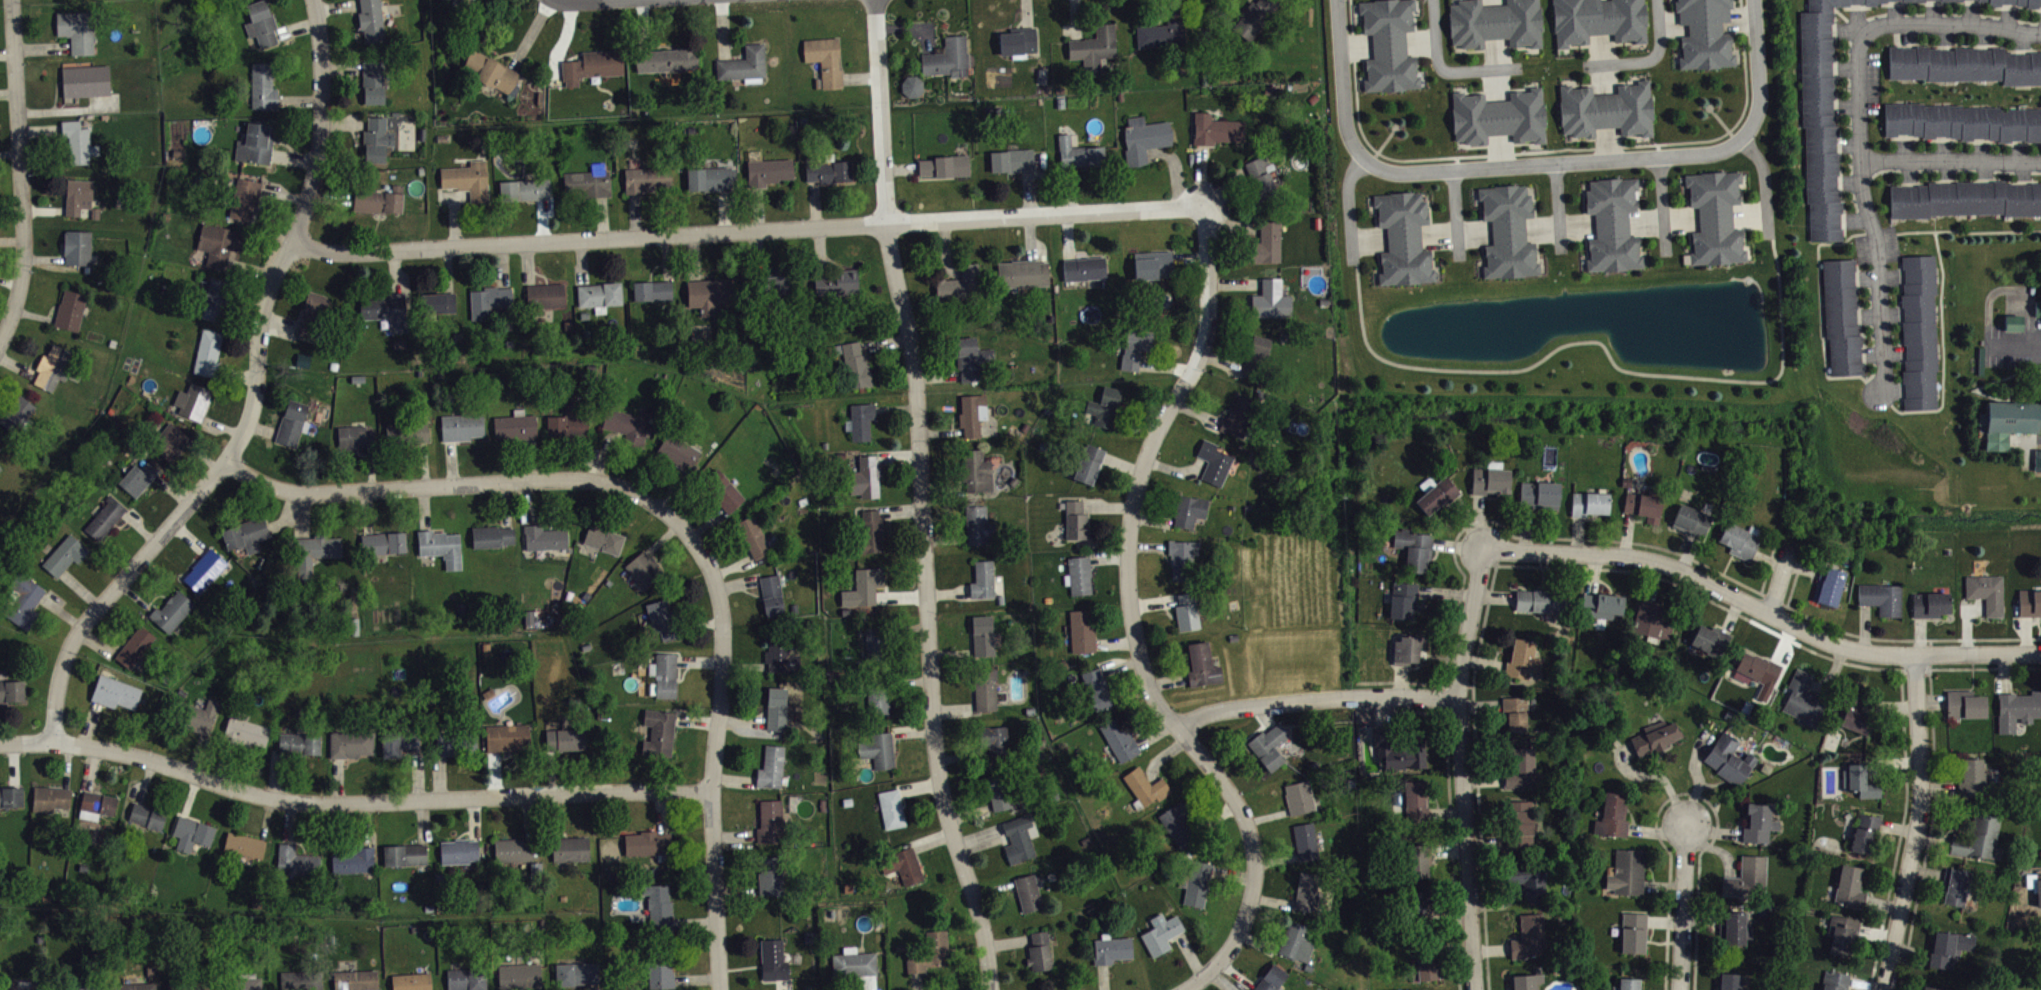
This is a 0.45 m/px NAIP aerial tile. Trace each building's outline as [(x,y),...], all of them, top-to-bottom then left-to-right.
[(251,22),(244,24),(249,37),(255,36),(260,49),(281,42),(265,0),(259,0),(245,5),(251,22)] [(360,12),(357,13),(359,30),(362,30),(365,43),(385,40),(380,0),(358,0),(360,12)] [(1277,3),(1273,0),(1258,0),(1256,2),(1251,0),(1241,14),(1243,16),(1231,30),(1250,42),(1277,3)] [(1373,1),(1373,0),(1414,0),(1415,9),(1410,10),(1411,21),(1412,21),(1413,31),(1405,31),(1407,56),(1415,56),(1416,67),(1415,67),(1415,76),(1419,76),(1420,88),(1406,88),(1404,89),(1380,91),(1380,90),(1364,91),(1363,80),(1367,79),(1364,59),(1372,58),(1370,33),(1363,33),(1362,23),(1363,23),(1362,14),(1358,14),(1357,2),(1373,1)] [(1449,36),(1450,36),(1451,44),(1460,44),(1460,48),(1472,47),(1472,49),(1484,47),(1484,39),(1507,38),(1508,45),(1520,45),(1520,44),(1529,44),(1529,47),(1541,47),(1540,33),(1541,33),(1540,7),(1538,7),(1538,0),(1505,0),(1505,4),(1481,5),(1481,0),(1457,0),(1457,3),(1448,4),(1448,13),(1449,36)] [(1554,33),(1551,0),(1599,0),(1642,0),(1642,2),(1644,2),(1646,26),(1645,26),(1646,42),(1634,43),(1634,39),(1625,40),(1625,41),(1614,41),(1613,33),(1588,34),(1589,43),(1579,44),(1578,43),(1568,43),(1569,47),(1556,48),(1555,33),(1554,33)] [(1676,1),(1673,1),(1674,12),(1676,12),(1677,24),(1687,24),(1688,35),(1678,36),(1679,46),(1681,46),(1681,56),(1678,56),(1678,68),(1694,67),(1694,69),(1720,68),(1720,65),(1736,64),(1734,53),(1730,53),(1731,51),(1730,44),(1731,44),(1730,33),(1721,33),(1720,22),(1729,21),(1728,8),(1732,8),(1731,0),(1676,0),(1676,1)] [(1842,227),(1840,227),(1840,213),(1842,213),(1842,200),(1839,200),(1839,190),(1836,190),(1836,175),(1838,175),(1838,152),(1835,152),(1836,137),(1838,138),(1838,125),(1834,125),(1835,114),(1832,114),(1832,99),(1835,99),(1834,76),(1831,75),(1831,60),(1834,60),(1833,38),(1831,38),(1830,23),(1833,23),(1833,6),(1850,6),(1850,3),(1863,3),(1863,5),(1877,5),(1876,3),(1886,3),(1886,0),(1806,0),(1806,11),(1799,11),(1801,127),(1804,127),(1805,202),(1808,202),(1809,240),(1842,240),(1842,227)] [(1987,1),(1987,5),(2001,5),(2001,3),(2015,3),(2015,5),(2026,5),(2025,8),(2038,8),(2038,5),(2040,5),(2040,0),(1977,0),(1987,1)] [(55,13),(57,35),(66,35),(66,36),(70,36),(71,55),(94,54),(92,11),(55,13)] [(1135,26),(1137,47),(1185,44),(1184,15),(1166,17),(1166,25),(1135,26)] [(1067,39),(1068,59),(1082,58),(1083,72),(1083,75),(1100,74),(1099,57),(1115,56),(1114,23),(1095,24),(1095,37),(1067,39)] [(998,32),(999,54),(1022,53),(1022,51),(1036,51),(1035,27),(1009,28),(1009,32),(998,32)] [(920,53),(921,75),(949,74),(950,77),(961,77),(961,68),(967,67),(964,34),(943,36),(944,52),(920,53)] [(803,39),(804,61),(820,60),(822,88),(842,88),(840,68),(838,68),(837,37),(803,39)] [(763,43),(764,77),(761,77),(761,83),(744,83),(744,78),(716,79),(715,60),(745,59),(744,43),(763,43)] [(2028,52),(2040,52),(2040,84),(2003,84),(2002,79),(1925,81),(1925,78),(1888,79),(1887,46),(1900,46),(1900,47),(1914,47),(1914,45),(1927,45),(1927,47),(1938,47),(1938,49),(1952,49),(1952,47),(1976,47),(1976,49),(1991,49),(1991,47),(2003,47),(2003,52),(2014,52),(2014,54),(2028,54),(2028,52)] [(636,71),(635,50),(674,49),(674,47),(697,46),(698,70),(636,71)] [(473,49),(522,76),(516,84),(519,86),(515,96),(496,87),(495,89),(459,71),(473,49)] [(623,74),(580,76),(581,79),(578,80),(578,86),(564,87),(564,81),(561,81),(561,60),(581,60),(581,51),(622,49),(623,74)] [(361,61),(362,89),(364,89),(364,103),(383,103),(383,60),(361,61)] [(251,63),(251,108),(278,109),(278,89),(270,89),(271,63),(251,63)] [(61,67),(63,97),(110,95),(109,65),(61,67)] [(1558,85),(1560,100),(1558,100),(1560,125),(1561,125),(1562,133),(1570,132),(1570,137),(1585,136),(1585,138),(1594,137),(1594,128),(1618,126),(1619,135),(1630,135),(1630,133),(1640,132),(1640,136),(1653,136),(1651,120),(1653,120),(1651,95),(1650,95),(1649,79),(1636,80),(1636,84),(1627,85),(1627,83),(1616,85),(1616,92),(1592,94),(1591,85),(1579,86),(1579,87),(1571,88),(1570,84),(1558,85)] [(925,102),(925,82),(905,82),(905,102),(925,102)] [(1451,92),(1453,108),(1451,108),(1453,132),(1454,132),(1454,141),(1463,140),(1464,145),(1475,144),(1475,145),(1487,144),(1486,135),(1511,133),(1512,143),(1523,142),(1523,140),(1532,141),(1533,144),(1545,143),(1543,127),(1545,127),(1543,103),(1541,103),(1541,86),(1529,87),(1529,91),(1520,92),(1520,90),(1508,92),(1509,100),(1484,101),(1483,93),(1472,94),(1472,95),(1463,95),(1462,91),(1451,92)] [(1895,136),(1895,134),(1911,133),(1911,136),(1922,135),(1922,138),(1935,138),(1935,135),(1948,135),(1948,137),(1959,137),(1959,139),(1973,140),(1973,137),(1986,137),(1986,139),(1997,139),(1997,141),(2010,142),(2010,139),(2018,139),(2020,141),(2025,140),(2025,142),(2040,142),(2040,109),(1999,109),(1999,107),(1960,108),(1960,104),(1923,105),(1923,102),(1883,103),(1883,136),(1895,136)] [(1193,111),(1193,144),(1213,145),(1213,141),(1243,142),(1244,121),(1210,119),(1210,112),(1193,111)] [(1126,117),(1127,126),(1124,126),(1123,139),(1127,148),(1124,150),(1126,167),(1137,166),(1147,163),(1145,147),(1171,144),(1168,120),(1144,124),(1143,115),(1126,117)] [(367,117),(367,130),(363,130),(363,146),(365,146),(365,162),(384,163),(385,145),(393,145),(393,132),(386,131),(386,117),(367,117)] [(60,121),(61,136),(68,136),(70,164),(89,163),(89,155),(99,155),(98,145),(90,145),(88,128),(80,128),(79,120),(60,121)] [(244,140),(237,139),(234,159),(270,165),(275,125),(247,122),(244,140)] [(1056,134),(1061,166),(1094,165),(1094,162),(1105,161),(1103,146),(1088,147),(1088,146),(1071,147),(1068,133),(1056,134)] [(989,152),(990,171),(1006,171),(1006,173),(1019,172),(1019,170),(1033,169),(1032,148),(1006,149),(1006,151),(989,152)] [(968,154),(969,174),(967,175),(934,177),(933,175),(918,175),(917,159),(933,159),(933,156),(968,154)] [(1243,164),(1255,190),(1253,191),(1259,203),(1280,194),(1268,171),(1274,168),(1272,162),(1268,163),(1264,154),(1243,164)] [(439,168),(441,188),(457,188),(457,190),(469,190),(470,203),(488,202),(486,159),(469,160),(469,166),(439,168)] [(746,161),(748,187),(764,186),(764,181),(777,181),(777,179),(792,178),(792,159),(746,161)] [(804,163),(805,181),(819,180),(819,185),(837,183),(837,181),(855,180),(854,168),(851,168),(850,159),(804,163)] [(608,170),(610,196),(582,198),(582,190),(564,192),(562,173),(591,171),(591,163),(603,162),(604,170),(608,170)] [(624,169),(624,194),(671,191),(670,166),(624,169)] [(687,190),(686,168),(734,168),(735,177),(738,177),(738,189),(687,190)] [(1683,175),(1683,187),(1687,187),(1689,206),(1697,205),(1698,231),(1690,232),(1692,252),(1687,252),(1689,264),(1746,261),(1746,249),(1742,249),(1741,229),(1732,229),(1731,204),(1740,203),(1737,183),(1741,183),(1740,171),(1683,175)] [(262,182),(252,223),(228,216),(237,177),(262,182)] [(1585,213),(1584,190),(1588,190),(1587,180),(1596,180),(1595,178),(1619,177),(1620,178),(1636,177),(1637,189),(1634,190),(1636,209),(1628,210),(1629,236),(1637,236),(1638,256),(1642,256),(1643,268),(1585,272),(1584,259),(1588,259),(1586,238),(1594,238),(1592,213),(1585,213)] [(67,179),(65,215),(80,216),(80,208),(90,209),(90,219),(98,219),(99,208),(91,207),(92,181),(67,179)] [(498,181),(500,201),(550,198),(549,179),(498,181)] [(2031,183),(2040,183),(2040,215),(2003,216),(2003,213),(1929,214),(1929,217),(1888,217),(1888,185),(1901,185),(1901,186),(1916,186),(1916,185),(1927,185),(1927,182),(1938,182),(1938,183),(1953,183),(1953,182),(1976,181),(1976,183),(1992,182),(1992,181),(2004,180),(2004,183),(2014,183),(2014,185),(2031,184),(2031,183)] [(353,210),(354,189),(390,192),(392,184),(402,185),(400,212),(384,210),(384,213),(353,210)] [(1476,188),(1477,200),(1481,200),(1482,220),(1490,220),(1492,244),(1483,245),(1485,266),(1481,266),(1482,278),(1540,274),(1538,261),(1534,262),(1533,242),(1525,242),(1523,217),(1532,216),(1530,194),(1525,194),(1525,185),(1517,185),(1517,184),(1492,185),(1492,187),(1476,188)] [(1377,284),(1435,281),(1434,269),(1430,269),(1429,261),(1431,261),(1430,248),(1422,249),(1420,224),(1428,223),(1426,200),(1421,201),(1420,192),(1413,193),(1413,191),(1388,192),(1388,194),(1372,195),(1373,207),(1376,206),(1377,226),(1386,226),(1388,251),(1379,252),(1380,273),(1376,273),(1377,284)] [(1279,262),(1251,261),(1251,241),(1259,241),(1260,219),(1280,219),(1279,262)] [(202,222),(196,249),(208,252),(204,266),(225,271),(230,250),(237,251),(243,232),(202,222)] [(91,231),(90,266),(65,264),(65,256),(63,256),(64,232),(65,232),(66,230),(91,231)] [(1133,252),(1135,280),(1157,278),(1156,277),(1171,276),(1169,250),(1133,252)] [(1903,410),(1902,397),(1904,397),(1903,383),(1901,383),(1901,370),(1903,370),(1903,359),(1904,359),(1904,345),(1902,345),(1901,321),(1903,321),(1902,307),(1900,307),(1900,294),(1902,294),(1902,284),(1903,284),(1903,269),(1901,269),(1900,256),(1933,254),(1935,295),(1933,295),(1936,370),(1933,370),(1935,409),(1903,410)] [(1062,259),(1063,281),(1086,280),(1087,279),(1105,278),(1104,256),(1085,257),(1085,258),(1062,259)] [(1821,260),(1825,337),(1827,337),(1830,374),(1862,373),(1862,362),(1861,362),(1860,347),(1861,347),(1860,334),(1857,334),(1858,325),(1856,325),(1855,309),(1857,309),(1856,286),(1854,286),(1853,270),(1855,270),(1853,258),(1821,260)] [(996,263),(998,287),(1048,286),(1047,262),(1039,261),(1039,259),(1010,260),(1010,262),(996,263)] [(935,279),(936,300),(980,298),(977,263),(960,264),(960,279),(945,279),(945,278),(935,279)] [(815,295),(858,292),(856,268),(830,270),(830,276),(813,276),(815,295)] [(792,271),(793,298),(758,299),(756,274),(792,271)] [(1261,277),(1261,294),(1247,294),(1248,316),(1291,316),(1290,295),(1280,295),(1280,278),(1261,277)] [(209,278),(200,317),(224,324),(234,283),(209,278)] [(686,281),(688,307),(699,307),(700,318),(715,316),(713,306),(734,305),(732,278),(686,281)] [(576,286),(578,307),(594,306),(595,314),(606,313),(606,305),(622,304),(620,281),(576,286)] [(632,282),(633,301),(673,300),(671,281),(632,282)] [(526,285),(528,308),(564,306),(562,283),(526,285)] [(470,291),(471,320),(491,319),(490,310),(515,310),(512,288),(497,288),(497,286),(483,287),(483,290),(470,291)] [(59,303),(53,325),(78,332),(87,294),(64,289),(61,304),(59,303)] [(295,334),(309,291),(327,296),(314,339),(295,334)] [(454,292),(455,312),(420,313),(419,294),(454,292)] [(360,319),(389,318),(390,333),(410,332),(408,293),(383,294),(383,297),(359,299),(360,319)] [(201,327),(192,371),(213,377),(223,332),(201,327)] [(1119,368),(1121,353),(1123,354),(1127,332),(1153,334),(1151,348),(1141,348),(1138,372),(1119,368)] [(1243,375),(1246,363),(1244,362),(1246,352),(1249,353),(1253,334),(1270,339),(1261,379),(1243,375)] [(956,338),(957,354),(956,354),(957,368),(959,368),(960,381),(978,380),(977,365),(992,364),(991,348),(976,349),(975,336),(956,338)] [(858,340),(834,345),(835,353),(842,352),(848,388),(871,386),(867,363),(865,363),(863,353),(861,353),(858,340)] [(32,383),(38,371),(35,370),(42,355),(46,356),(53,343),(70,351),(62,366),(69,370),(64,381),(58,379),(51,393),(32,383)] [(190,382),(186,392),(179,389),(173,404),(180,407),(178,413),(199,422),(212,391),(190,382)] [(1103,385),(1098,401),(1087,399),(1085,412),(1095,415),(1092,425),(1111,428),(1120,389),(1103,385)] [(20,439),(0,422),(0,416),(19,394),(35,407),(28,416),(33,421),(20,439)] [(960,395),(961,413),(958,413),(958,427),(963,427),(963,437),(979,436),(978,419),(985,418),(985,394),(960,395)] [(1217,429),(1223,416),(1226,417),(1231,407),(1232,407),(1238,394),(1253,401),(1246,415),(1253,418),(1244,440),(1217,429)] [(289,398),(274,440),(295,447),(300,431),(305,432),(308,422),(302,420),(307,404),(289,398)] [(1985,411),(1977,412),(1976,425),(1984,425),(1983,450),(2007,451),(2007,439),(2007,432),(2036,433),(2036,420),(2040,416),(2040,413),(2037,411),(2037,403),(1985,401),(1985,411)] [(849,404),(850,420),(844,420),(845,430),(851,430),(851,440),(869,440),(868,418),(874,418),(873,402),(849,404)] [(493,417),(495,441),(537,438),(535,414),(524,415),(524,408),(513,409),(513,416),(493,417)] [(601,427),(606,408),(647,418),(642,436),(645,437),(642,451),(622,446),(625,433),(601,427)] [(440,416),(442,442),(470,440),(470,437),(483,436),(482,413),(440,416)] [(547,416),(546,436),(589,437),(589,414),(547,416)] [(385,424),(386,443),(428,441),(426,421),(385,424)] [(170,422),(149,445),(168,461),(190,437),(170,422)] [(337,427),(338,447),(344,447),(345,450),(359,449),(359,446),(375,445),(374,431),(365,431),(365,425),(337,427)] [(700,451),(688,472),(681,469),(668,461),(669,458),(656,451),(667,432),(700,451)] [(1195,455),(1202,439),(1216,444),(1215,449),(1233,456),(1220,487),(1200,478),(1207,461),(1195,455)] [(1104,450),(1091,485),(1063,474),(1070,461),(1077,463),(1086,443),(1104,450)] [(991,491),(966,492),(965,486),(965,481),(961,481),(960,464),(963,464),(962,450),(982,449),(982,460),(990,460),(991,491)] [(858,455),(859,470),(849,471),(850,494),(860,494),(860,497),(878,497),(877,480),(880,480),(879,466),(876,466),(875,455),(858,455)] [(1471,493),(1472,467),(1486,468),(1486,460),(1501,461),(1501,469),(1509,470),(1507,493),(1485,492),(1485,494),(1478,494),(1471,493)] [(117,483),(136,498),(155,475),(158,472),(146,462),(140,469),(134,463),(117,483)] [(716,467),(700,482),(724,508),(728,513),(745,499),(716,467)] [(1414,501),(1427,515),(1444,499),(1447,503),(1454,497),(1459,492),(1444,475),(1434,483),(1428,476),(1418,485),(1424,492),(1414,501)] [(1520,481),(1518,506),(1526,506),(1558,509),(1560,483),(1536,481),(1536,482),(1520,481)] [(1571,492),(1570,516),(1578,517),(1585,517),(1586,513),(1608,514),(1608,493),(1571,492)] [(1625,492),(1622,511),(1630,512),(1635,513),(1635,514),(1646,515),(1645,522),(1658,524),(1662,497),(1639,493),(1638,494),(1625,492)] [(97,541),(122,512),(125,508),(108,494),(104,499),(107,501),(83,529),(97,541)] [(1178,494),(1173,521),(1172,525),(1192,529),(1194,517),(1204,519),(1208,499),(1195,497),(1195,498),(1178,494)] [(1065,500),(1065,539),(1086,539),(1086,513),(1082,513),(1082,506),(1082,500),(1065,500)] [(1679,502),(1670,525),(1695,535),(1702,538),(1711,515),(1679,502)] [(967,544),(988,543),(987,537),(995,536),(994,522),(986,522),(985,505),(965,506),(966,537),(967,544)] [(860,510),(862,536),(856,537),(857,553),(881,551),(880,538),(885,537),(883,520),(878,520),(877,514),(877,509),(860,510)] [(752,514),(771,551),(753,560),(750,555),(734,523),(752,514)] [(220,530),(227,549),(245,543),(250,555),(261,551),(257,541),(269,536),(265,527),(261,515),(238,524),(220,530)] [(1726,521),(1717,541),(1729,546),(1727,551),(1749,561),(1753,551),(1760,537),(1758,536),(1761,530),(1749,525),(1746,530),(1726,521)] [(525,525),(526,549),(568,548),(567,529),(542,530),(542,524),(529,525),(525,525)] [(471,527),(473,548),(503,546),(503,544),(514,543),(513,527),(505,528),(500,528),(500,525),(471,527)] [(582,542),(589,525),(592,527),(606,532),(607,530),(624,536),(617,555),(582,542)] [(1393,528),(1391,545),(1405,546),(1403,569),(1429,572),(1432,543),(1433,532),(1410,530),(1411,527),(1400,526),(1400,529),(1393,528)] [(417,531),(418,555),(442,554),(442,559),(445,559),(446,570),(461,569),(459,534),(445,535),(445,532),(433,533),(433,530),(425,530),(417,531)] [(40,565),(69,532),(88,550),(77,563),(73,559),(62,572),(56,579),(40,565)] [(360,534),(361,555),(405,552),(404,532),(378,533),(367,534),(360,534)] [(342,537),(342,557),(312,557),(313,579),(295,580),(294,538),(302,538),(313,537),(313,535),(326,534),(326,538),(342,537)] [(1167,538),(1167,545),(1167,552),(1170,552),(1170,563),(1171,563),(1171,578),(1192,578),(1193,545),(1199,545),(1199,539),(1167,538)] [(209,546),(205,551),(190,567),(191,568),(182,578),(198,594),(227,562),(209,546)] [(624,566),(643,549),(645,552),(648,555),(650,554),(658,564),(656,565),(663,573),(644,590),(624,566)] [(1066,555),(1068,572),(1063,572),(1064,583),(1069,583),(1070,594),(1091,592),(1089,574),(1090,574),(1089,560),(1088,553),(1066,555)] [(970,582),(970,591),(970,597),(994,596),(992,559),(975,560),(976,582),(970,582)] [(1810,600),(1818,571),(1820,565),(1845,572),(1837,597),(1835,607),(1810,600)] [(840,591),(841,607),(875,605),(874,596),(874,587),(883,586),(882,568),(854,569),(855,590),(840,591)] [(27,631),(40,614),(32,607),(41,596),(45,590),(19,571),(9,585),(20,593),(11,604),(4,599),(0,605),(0,611),(27,631)] [(759,577),(759,581),(765,615),(783,613),(777,574),(759,577)] [(1964,576),(1965,598),(1985,597),(1985,606),(1986,617),(2002,617),(2001,575),(1964,576)] [(1393,579),(1392,593),(1391,592),(1389,615),(1411,617),(1412,606),(1416,606),(1417,590),(1418,581),(1393,579)] [(1857,584),(1857,604),(1863,604),(1877,604),(1877,616),(1900,616),(1900,585),(1881,585),(1881,584),(1857,584)] [(1515,588),(1514,598),(1514,609),(1565,611),(1566,588),(1531,587),(1531,589),(1515,588)] [(2018,616),(2026,616),(2039,616),(2039,611),(2040,611),(2040,590),(2032,591),(2032,589),(2018,589),(2018,616)] [(147,616),(152,611),(156,606),(160,609),(166,603),(164,601),(170,595),(172,596),(177,590),(194,605),(168,634),(147,616)] [(1177,629),(1200,625),(1193,590),(1176,593),(1177,598),(1178,604),(1173,604),(1177,629)] [(1582,591),(1579,613),(1612,617),(1612,611),(1622,613),(1624,594),(1596,590),(1596,593),(1590,592),(1582,591)] [(1911,593),(1911,616),(1918,616),(1941,616),(1941,614),(1949,614),(1949,592),(1925,592),(1925,593),(1911,593)] [(1639,594),(1629,627),(1645,631),(1667,638),(1673,617),(1661,613),(1664,603),(1658,602),(1659,600),(1649,597),(1639,594)] [(666,598),(644,604),(652,632),(659,630),(662,640),(679,636),(678,630),(676,624),(673,625),(666,598)] [(1069,608),(1071,651),(1095,649),(1095,642),(1094,621),(1090,622),(1089,607),(1069,608)] [(971,614),(973,651),(973,654),(994,653),(992,630),(991,630),(991,613),(971,614)] [(1699,621),(1689,641),(1720,656),(1731,633),(1724,629),(1717,626),(1716,629),(1699,621)] [(864,623),(866,658),(887,657),(885,627),(885,622),(864,623)] [(114,657),(118,653),(140,625),(156,637),(129,670),(114,657)] [(1391,662),(1400,663),(1409,663),(1409,659),(1417,659),(1418,644),(1424,645),(1425,633),(1394,631),(1391,662)] [(768,669),(768,666),(768,661),(764,661),(764,650),(768,650),(768,634),(789,634),(788,652),(798,652),(798,667),(787,667),(787,669),(768,669)] [(1506,658),(1505,666),(1504,673),(1525,677),(1525,674),(1529,675),(1530,668),(1539,670),(1542,656),(1533,654),(1536,640),(1514,635),(1509,658),(1506,658)] [(1186,642),(1190,669),(1186,669),(1188,678),(1189,685),(1221,680),(1219,664),(1211,665),(1206,639),(1186,642)] [(1743,649),(1734,667),(1772,685),(1782,664),(1774,660),(1767,657),(1766,659),(1743,649)] [(655,653),(655,656),(648,655),(647,675),(654,675),(654,679),(655,679),(655,697),(675,698),(676,662),(677,654),(655,653)] [(1079,671),(1087,696),(1089,696),(1094,711),(1111,705),(1106,688),(1108,688),(1103,675),(1102,676),(1100,671),(1098,665),(1079,671)] [(1813,726),(1796,718),(1797,715),(1781,708),(1791,686),(1787,684),(1795,666),(1813,674),(1809,683),(1806,689),(1826,699),(1813,726)] [(975,709),(996,708),(994,670),(974,671),(975,705),(975,709)] [(100,673),(90,699),(97,702),(115,708),(116,703),(134,709),(142,688),(100,673)] [(889,712),(868,713),(866,677),(888,676),(888,682),(889,712)] [(6,701),(6,698),(23,698),(23,678),(4,678),(0,678),(0,701),(6,701)] [(767,684),(766,721),(765,728),(785,729),(786,702),(785,702),(786,685),(767,684)] [(1848,686),(1865,692),(1861,701),(1859,707),(1872,712),(1864,732),(1839,722),(1841,716),(1837,714),(1848,686)] [(1946,689),(1946,702),(1946,716),(1985,715),(1984,692),(1966,693),(1966,689),(1946,689)] [(1998,731),(2014,731),(2014,716),(2020,716),(2020,721),(2032,721),(2032,716),(2040,716),(2040,689),(2030,689),(2030,694),(2014,694),(2014,692),(2005,692),(1998,692),(1998,731)] [(1501,696),(1502,704),(1502,711),(1507,711),(1507,730),(1526,730),(1526,710),(1527,710),(1527,695),(1501,696)] [(219,703),(207,735),(202,733),(170,722),(178,700),(204,709),(207,699),(219,703)] [(231,707),(222,737),(229,739),(250,746),(252,742),(264,746),(270,728),(240,718),(242,711),(231,707)] [(644,709),(642,725),(650,726),(649,741),(642,740),(641,753),(670,756),(674,718),(675,712),(644,709)] [(1120,762),(1140,750),(1137,744),(1126,724),(1123,725),(1117,714),(1099,725),(1120,762)] [(1628,736),(1633,746),(1636,755),(1650,749),(1649,747),(1653,746),(1654,749),(1664,745),(1663,743),(1673,739),(1681,735),(1677,724),(1674,725),(1672,719),(1664,723),(1662,718),(1650,722),(1642,725),(1643,729),(1628,736)] [(1270,771),(1246,740),(1261,728),(1264,731),(1272,725),(1278,720),(1289,735),(1275,746),(1285,759),(1270,771)] [(485,725),(486,752),(494,752),(530,750),(529,723),(485,725)] [(1005,724),(989,726),(989,724),(977,726),(979,746),(988,745),(988,752),(989,757),(1009,755),(1005,724)] [(1425,740),(1425,767),(1409,767),(1409,765),(1404,765),(1404,769),(1383,770),(1383,756),(1377,757),(1376,744),(1373,744),(1373,727),(1384,727),(1392,727),(1392,736),(1411,735),(1411,740),(1425,740)] [(545,730),(546,750),(550,750),(586,749),(585,728),(545,730)] [(1702,757),(1711,745),(1723,728),(1740,740),(1732,751),(1741,758),(1747,750),(1757,757),(1736,785),(1715,770),(1716,768),(1702,757)] [(435,731),(437,755),(440,755),(476,753),(475,729),(435,731)] [(890,730),(891,735),(894,766),(873,769),(872,756),(859,757),(857,741),(870,739),(870,733),(890,730)] [(330,731),(330,757),(338,757),(359,757),(359,754),(373,754),(373,731),(330,731)] [(383,758),(382,732),(418,731),(419,750),(414,751),(400,751),(401,757),(383,758)] [(279,733),(278,751),(284,751),(290,751),(290,754),(320,755),(320,734),(279,733)] [(765,743),(763,767),(757,767),(756,780),(756,786),(764,787),(764,785),(780,786),(784,745),(765,743)] [(1533,746),(1534,784),(1504,785),(1503,778),(1503,769),(1510,769),(1509,746),(1533,746)] [(1960,756),(1960,769),(1957,769),(1957,787),(1957,794),(1990,793),(1989,770),(1981,770),(1981,756),(1960,756)] [(1846,762),(1846,767),(1841,767),(1841,788),(1856,788),(1856,796),(1880,795),(1880,779),(1872,779),(1865,779),(1865,762),(1846,762)] [(1121,775),(1138,763),(1143,771),(1142,772),(1150,783),(1154,780),(1160,776),(1171,790),(1158,800),(1155,796),(1137,809),(1131,801),(1137,797),(1121,775)] [(992,810),(991,805),(984,774),(1003,770),(1011,805),(992,810)] [(1426,777),(1428,811),(1428,818),(1406,819),(1405,793),(1404,779),(1426,777)] [(1290,814),(1316,808),(1308,778),(1283,784),(1289,810),(1290,814)] [(34,784),(64,786),(71,787),(69,807),(53,806),(53,811),(32,809),(34,784)] [(23,804),(0,805),(0,785),(13,785),(22,785),(23,804)] [(878,791),(885,828),(906,823),(899,792),(898,787),(878,791)] [(83,788),(86,788),(117,795),(113,814),(79,807),(83,788)] [(1600,819),(1593,818),(1592,831),(1625,835),(1626,827),(1628,818),(1624,818),(1626,801),(1623,800),(1624,792),(1604,789),(1600,819)] [(759,799),(760,826),(756,826),(757,835),(757,842),(783,841),(781,798),(759,799)] [(1156,815),(1179,849),(1196,838),(1190,830),(1183,820),(1191,815),(1180,798),(1156,815)] [(134,799),(139,801),(151,805),(152,804),(167,809),(159,829),(128,818),(134,799)] [(1531,799),(1505,799),(1505,841),(1505,847),(1532,847),(1531,799)] [(1746,801),(1745,811),(1748,811),(1747,825),(1742,825),(1741,833),(1741,839),(1768,841),(1769,828),(1778,828),(1779,819),(1770,818),(1771,802),(1746,801)] [(1949,850),(1950,843),(1952,834),(1967,837),(1969,829),(1972,829),(1975,810),(2000,815),(1992,857),(1966,852),(1966,854),(1949,850)] [(1879,814),(1859,811),(1856,822),(1856,825),(1853,825),(1852,830),(1851,830),(1850,834),(1852,834),(1851,838),(1850,837),(1849,840),(1850,841),(1850,842),(1849,842),(1848,846),(1850,846),(1849,849),(1867,852),(1872,829),(1876,829),(1877,822),(1879,814)] [(178,813),(184,815),(215,825),(209,844),(193,838),(189,851),(175,847),(179,834),(172,832),(178,813)] [(1003,845),(1010,864),(1019,860),(1021,859),(1036,854),(1026,827),(1032,825),(1028,813),(1000,823),(1002,828),(1004,835),(1008,834),(1011,843),(1003,845)] [(1292,823),(1297,855),(1298,859),(1319,855),(1313,819),(1292,823)] [(624,832),(624,853),(670,851),(669,831),(662,831),(656,831),(656,828),(639,829),(639,832),(624,832)] [(228,829),(261,837),(265,838),(261,857),(223,848),(228,829)] [(588,835),(589,858),(553,860),(552,836),(555,836),(588,835)] [(494,838),(495,860),(515,859),(515,866),(523,866),(523,860),(533,860),(532,839),(527,839),(523,839),(522,836),(494,838)] [(439,840),(440,862),(469,861),(469,858),(479,858),(478,838),(473,839),(468,839),(468,837),(452,837),(452,839),(439,840)] [(279,840),(287,841),(295,842),(295,852),(320,854),(319,874),(293,872),(276,870),(279,840)] [(1427,877),(1403,878),(1401,842),(1431,841),(1432,850),(1433,864),(1426,864),(1427,877)] [(383,844),(384,865),(405,864),(405,862),(426,862),(425,842),(421,843),(383,844)] [(330,851),(356,850),(356,844),(366,844),(373,844),(374,870),(331,871),(330,851)] [(912,844),(913,849),(923,877),(904,884),(898,867),(883,872),(878,856),(912,844)] [(1614,847),(1613,873),(1605,872),(1605,887),(1612,887),(1612,892),(1642,893),(1642,885),(1644,848),(1614,847)] [(1721,874),(1720,893),(1741,894),(1741,891),(1765,892),(1767,855),(1740,853),(1739,875),(1729,875),(1721,874)] [(758,893),(783,892),(782,854),(760,855),(760,871),(758,871),(758,889),(758,893)] [(1182,901),(1185,887),(1177,886),(1181,870),(1188,872),(1191,858),(1212,862),(1211,869),(1207,889),(1206,889),(1202,905),(1182,901)] [(1840,861),(1833,900),(1864,906),(1865,899),(1867,890),(1859,888),(1863,866),(1840,861)] [(1526,901),(1526,894),(1522,894),(1522,881),(1513,882),(1505,882),(1504,866),(1536,865),(1536,868),(1543,868),(1544,894),(1539,894),(1539,901),(1526,901)] [(1946,865),(1944,874),(1941,889),(1945,890),(1943,900),(1963,905),(1970,870),(1946,865)] [(1299,870),(1294,904),(1293,908),(1314,911),(1315,904),(1323,905),(1325,890),(1315,889),(1317,872),(1299,870)] [(1022,912),(1014,882),(1012,878),(1033,872),(1043,906),(1022,912)] [(642,893),(641,884),(668,883),(669,900),(671,900),(672,923),(673,929),(650,930),(649,909),(647,909),(646,897),(649,897),(649,893),(642,893)] [(2037,885),(2037,890),(2029,890),(2029,893),(2039,893),(2040,912),(2040,885),(2037,885)] [(1423,889),(1403,890),(1405,927),(1425,926),(1425,916),(1423,889)] [(1747,910),(1747,925),(1751,925),(1751,939),(1745,939),(1745,944),(1718,944),(1718,919),(1718,910),(1747,910)] [(1139,933),(1152,956),(1170,946),(1165,938),(1177,932),(1184,928),(1175,913),(1165,919),(1160,911),(1148,917),(1153,925),(1139,933)] [(1509,957),(1527,956),(1527,954),(1546,953),(1545,936),(1543,936),(1542,911),(1518,912),(1519,937),(1509,938),(1509,947),(1509,957)] [(1831,911),(1827,931),(1831,932),(1828,950),(1848,955),(1850,945),(1854,946),(1857,929),(1859,917),(1831,911)] [(1622,912),(1620,951),(1645,952),(1646,919),(1646,913),(1622,912)] [(1277,950),(1305,961),(1303,967),(1311,970),(1314,963),(1307,960),(1315,941),(1305,938),(1310,926),(1289,918),(1278,947),(1277,950)] [(924,964),(924,969),(915,970),(907,970),(905,954),(924,953),(926,952),(924,929),(945,927),(948,962),(924,964)] [(1933,928),(1929,959),(1928,965),(1952,968),(1954,955),(1959,956),(1960,948),(1973,949),(1975,933),(1933,928)] [(1029,932),(1030,938),(1031,945),(1027,945),(1029,956),(1025,957),(1026,964),(1030,964),(1031,971),(1051,968),(1046,929),(1029,932)] [(1093,938),(1094,955),(1093,955),(1093,963),(1102,963),(1112,962),(1112,957),(1132,956),(1130,936),(1110,937),(1109,931),(1100,932),(1101,938),(1093,938)] [(760,938),(762,978),(780,977),(788,977),(788,959),(783,960),(782,937),(760,938)] [(1412,980),(1438,977),(1436,954),(1435,954),(1434,949),(1434,941),(1416,943),(1417,956),(1416,956),(1416,964),(1410,965),(1412,980)] [(832,953),(833,976),(862,974),(863,988),(868,987),(875,987),(875,973),(876,973),(875,951),(857,952),(856,945),(843,945),(843,952),(832,953)] [(648,987),(674,986),(674,978),(673,971),(671,971),(671,960),(674,959),(674,947),(647,949),(648,987)] [(555,962),(555,984),(573,984),(573,982),(592,981),(597,981),(597,960),(555,962)] [(1278,987),(1276,989),(1251,989),(1253,987),(1272,961),(1286,972),(1287,973),(1276,986),(1278,987)] [(498,963),(499,988),(506,988),(519,988),(519,984),(540,984),(540,962),(498,963)] [(447,968),(485,966),(486,989),(451,989),(448,989),(447,968)] [(362,988),(362,989),(335,989),(334,969),(377,967),(378,987),(362,988)] [(321,968),(322,989),(305,989),(281,989),(280,970),(321,968)] [(1821,981),(1823,981),(1821,989),(1847,989),(1849,981),(1850,973),(1824,968),(1821,981)] [(261,975),(262,989),(223,989),(222,977),(241,976),(240,971),(255,970),(255,975),(261,975)] [(430,970),(431,989),(392,989),(391,973),(430,970)] [(1716,989),(1738,989),(1740,972),(1717,971),(1716,989)] [(1537,982),(1543,981),(1542,972),(1508,974),(1509,988),(1512,988),(1512,989),(1538,989),(1537,982)] [(1617,984),(1611,983),(1611,989),(1639,989),(1639,976),(1618,975),(1617,984)] [(210,980),(210,989),(166,989),(166,981),(210,980)] [(155,981),(155,989),(109,989),(109,982),(155,981)]
